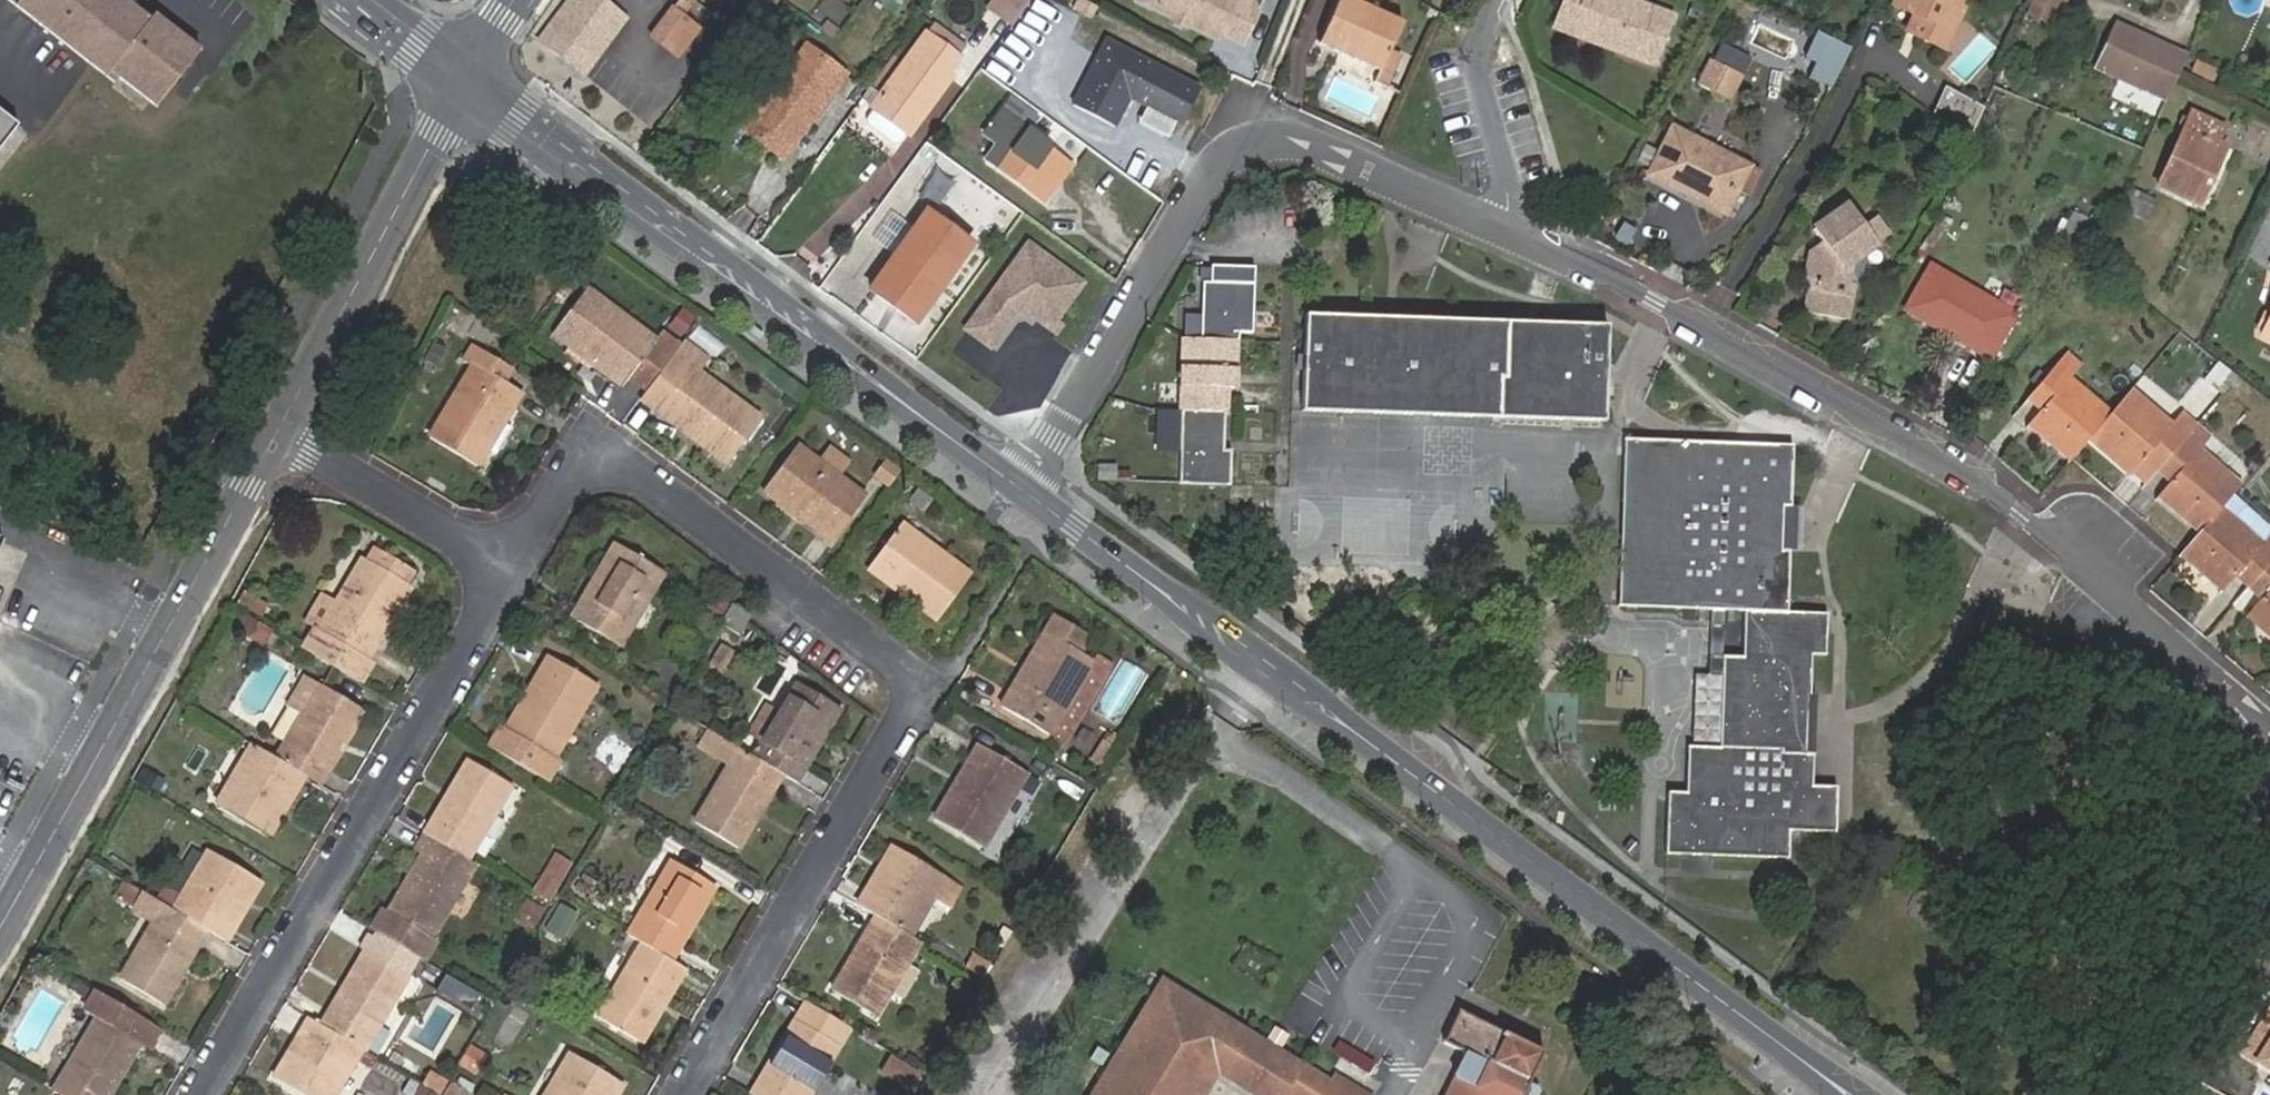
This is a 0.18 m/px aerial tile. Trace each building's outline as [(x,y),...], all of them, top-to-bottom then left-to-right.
[(27,10),(23,15),(79,59),(124,4),(118,0),(15,0),(27,10)] [(599,0),(568,0),(539,39),(582,73),(623,19),(599,0)] [(1026,0),(992,0),(986,8),(1009,24),(1026,0)] [(1137,3),(1152,10),(1157,0),(1138,0),(1137,3)] [(1188,28),(1217,42),(1219,38),(1220,34),(1236,0),(1157,0),(1152,10),(1174,21),(1188,28)] [(1247,0),(1236,0),(1220,34),(1219,38),(1236,45),(1243,42),(1258,12),(1255,4),(1247,0)] [(1362,8),(1351,3),(1353,0),(1335,0),(1317,40),(1379,68),(1390,42),(1399,23),(1362,8)] [(1556,22),(1619,44),(1616,50),(1659,65),(1675,15),(1629,0),(1563,0),(1556,22)] [(1912,29),(1940,42),(1957,8),(1951,5),(1953,0),(1891,0),(1910,9),(1919,13),(1912,29)] [(2027,12),(2054,25),(2065,0),(2033,0),(2027,12)] [(124,4),(79,59),(112,85),(116,80),(162,116),(206,61),(160,25),(155,29),(124,4)] [(699,29),(671,9),(651,35),(679,55),(699,29)] [(1901,24),(1912,29),(1919,13),(1910,9),(1901,24)] [(2092,64),(2128,79),(2148,33),(2112,18),(2092,64)] [(1186,32),(1188,28),(1174,21),(1172,25),(1186,32)] [(1619,44),(1556,22),(1554,29),(1616,50),(1619,44)] [(963,46),(934,24),(870,109),(906,136),(951,75),(945,71),(963,46)] [(2168,96),(2178,74),(2189,51),(2148,33),(2128,79),(2168,96)] [(1850,47),(1821,34),(1800,81),(1829,94),(1850,47)] [(1109,42),(1075,107),(1117,128),(1131,99),(1150,109),(1180,125),(1184,127),(1202,91),(1109,42)] [(1388,72),(1399,47),(1390,42),(1379,68),(1388,72)] [(1723,45),(1703,81),(1733,97),(1753,61),(1723,45)] [(847,79),(811,50),(745,131),(748,134),(763,146),(779,158),(782,161),(847,79)] [(2191,72),(2214,79),(2218,66),(2195,59),(2191,72)] [(1927,115),(1968,138),(1983,108),(1940,88),(1927,115)] [(1005,111),(1032,122),(1037,110),(1011,99),(1005,111)] [(1180,125),(1150,109),(1142,126),(1171,141),(1180,125)] [(2201,173),(2211,177),(2224,147),(2214,142),(2222,126),(2192,113),(2159,186),(2190,201),(2201,173)] [(16,134),(0,120),(0,152),(16,134)] [(1722,203),(1745,162),(1676,123),(1650,171),(1685,190),(1688,184),(1722,203)] [(1056,152),(1028,132),(1022,139),(1013,133),(992,161),(1044,198),(1068,167),(1054,157),(1056,152)] [(763,146),(748,134),(738,147),(769,171),(779,158),(763,146)] [(1752,166),(1745,162),(1722,203),(1688,184),(1685,190),(1726,211),(1740,185),(1752,166)] [(1761,170),(1752,166),(1740,185),(1750,190),(1761,170)] [(2198,205),(2211,177),(2201,173),(2190,201),(2198,205)] [(2125,211),(2149,220),(2158,198),(2134,188),(2125,211)] [(1875,239),(1848,203),(1813,228),(1822,241),(1810,249),(1806,284),(1813,285),(1809,313),(1846,318),(1851,282),(1847,282),(1849,259),(1875,239)] [(2071,209),(2063,237),(2085,244),(2094,216),(2071,209)] [(926,213),(869,292),(915,325),(972,246),(926,213)] [(1082,284),(1027,245),(965,331),(989,348),(1013,315),(1029,314),(1049,328),(1082,284)] [(1956,332),(1994,352),(2016,314),(1931,265),(1904,310),(1953,338),(1956,332)] [(1252,266),(1211,266),(1210,282),(1202,282),(1199,338),(1186,338),(1178,482),(1229,483),(1230,449),(1222,449),(1226,374),(1232,374),(1233,340),(1236,340),(1237,332),(1249,332),(1252,266)] [(598,355),(592,364),(619,384),(625,375),(644,389),(668,357),(679,343),(660,329),(654,338),(586,287),(552,333),(565,343),(572,336),(598,355)] [(1385,317),(1306,313),(1301,409),(1601,421),(1603,381),(1603,365),(1605,326),(1534,323),(1529,323),(1517,322),(1396,317),(1392,317),(1385,317)] [(2262,335),(2269,339),(2269,318),(2262,335)] [(1989,360),(1994,352),(1956,332),(1953,338),(1989,360)] [(565,343),(592,364),(598,355),(572,336),(565,343)] [(492,418),(503,423),(520,394),(493,378),(502,363),(461,337),(450,353),(469,366),(428,435),(478,466),(488,449),(477,444),(492,418)] [(705,355),(682,339),(679,343),(668,357),(644,389),(638,397),(684,433),(691,423),(716,442),(708,451),(724,463),(759,416),(696,369),(705,355)] [(2030,426),(2070,461),(2072,460),(2090,438),(2111,413),(2072,378),(2083,366),(2068,353),(2037,389),(2051,401),(2030,426)] [(2214,363),(2206,381),(2225,390),(2233,373),(2214,363)] [(2167,460),(2197,424),(2183,413),(2172,426),(2131,389),(2111,413),(2090,438),(2130,474),(2153,448),(2167,460)] [(510,428),(503,423),(492,418),(477,444),(488,449),(495,453),(510,428)] [(684,433),(708,451),(716,442),(691,423),(684,433)] [(2232,495),(2240,485),(2199,448),(2210,436),(2197,424),(2167,460),(2180,472),(2158,498),(2199,534),(2222,507),(2232,495)] [(1742,610),(1787,611),(1787,596),(1789,550),(1785,550),(1786,525),(1786,505),(1790,505),(1791,446),(1673,441),(1626,439),(1621,557),(1619,605),(1742,610)] [(805,509),(799,517),(829,539),(862,494),(796,445),(761,490),(776,500),(783,493),(805,509)] [(874,476),(889,486),(899,469),(885,460),(874,476)] [(1099,463),(1097,476),(1128,480),(1129,467),(1099,463)] [(776,500),(799,517),(805,509),(783,493),(776,500)] [(2262,542),(2269,533),(2269,526),(2232,495),(2222,507),(2262,542)] [(2182,553),(2179,556),(2220,592),(2245,564),(2258,576),(2269,562),(2269,533),(2262,542),(2222,507),(2199,534),(2182,553)] [(925,597),(917,606),(934,618),(967,572),(902,522),(868,568),(893,587),(901,580),(925,597)] [(308,623),(294,645),(359,684),(372,662),(368,659),(383,632),(374,628),(389,601),(398,605),(406,590),(398,586),(407,572),(355,542),(349,555),(354,559),(315,628),(308,623)] [(597,593),(590,586),(573,615),(620,646),(663,573),(615,543),(607,557),(616,564),(597,593)] [(607,557),(590,586),(597,593),(616,564),(607,557)] [(2258,576),(2269,586),(2269,562),(2258,576)] [(893,587),(917,606),(925,597),(901,580),(893,587)] [(2247,616),(2269,635),(2269,588),(2247,616)] [(383,632),(398,605),(389,601),(374,628),(383,632)] [(735,601),(721,624),(739,637),(752,614),(735,601)] [(1787,611),(1742,610),(1741,656),(1722,655),(1718,746),(1686,747),(1684,793),(1669,793),(1667,853),(1790,856),(1790,830),(1835,829),(1835,786),(1813,784),(1813,754),(1808,753),(1809,720),(1810,693),(1811,653),(1825,653),(1825,633),(1826,614),(1787,611)] [(267,630),(238,612),(227,631),(256,648),(267,630)] [(1055,615),(1043,633),(1032,652),(1039,659),(1025,681),(1018,675),(1001,704),(1049,733),(1058,720),(1072,728),(1095,691),(1079,681),(1091,662),(1077,653),(1088,635),(1055,615)] [(720,642),(709,665),(724,673),(735,650),(720,642)] [(1039,659),(1032,652),(1018,675),(1025,681),(1039,659)] [(496,726),(485,746),(546,782),(559,762),(554,759),(597,685),(548,656),(528,687),(540,695),(523,720),(512,712),(502,729),(496,726)] [(1094,657),(1091,662),(1107,672),(1110,666),(1094,657)] [(1107,672),(1091,662),(1079,681),(1095,691),(1107,672)] [(1716,676),(1689,675),(1686,742),(1712,743),(1716,676)] [(294,715),(270,756),(304,776),(320,785),(338,753),(331,749),(345,720),(355,724),(361,713),(297,676),(279,706),(294,715)] [(782,775),(793,781),(813,748),(806,745),(822,717),(830,721),(838,708),(796,682),(749,755),(782,775)] [(528,687),(512,712),(523,720),(540,695),(528,687)] [(806,745),(813,748),(830,721),(822,717),(806,745)] [(338,753),(355,724),(345,720),(331,749),(338,753)] [(1064,741),(1072,728),(1058,720),(1049,733),(1064,741)] [(1100,728),(1096,735),(1079,726),(1070,744),(1104,761),(1116,736),(1100,728)] [(749,755),(707,729),(699,744),(728,764),(694,821),(741,848),(752,828),(745,826),(759,800),(766,804),(782,775),(749,755)] [(952,807),(942,799),(933,814),(983,845),(1025,772),(976,742),(959,772),(968,780),(952,807)] [(270,756),(247,743),(216,802),(270,834),(280,816),(267,812),(280,789),(292,795),(304,776),(270,756)] [(442,798),(422,833),(467,859),(512,786),(466,759),(457,775),(464,780),(450,803),(442,798)] [(959,772),(942,799),(952,807),(968,780),(959,772)] [(457,775),(442,798),(450,803),(464,780),(457,775)] [(267,812),(280,816),(292,795),(280,789),(267,812)] [(752,828),(766,804),(759,800),(745,826),(752,828)] [(377,904),(364,924),(424,960),(437,936),(434,934),(473,862),(467,859),(422,833),(416,830),(406,848),(417,855),(410,868),(418,875),(403,900),(394,894),(386,909),(377,904)] [(872,914),(910,936),(928,905),(945,915),(962,887),(892,846),(882,861),(892,868),(877,891),(867,885),(855,904),(872,914)] [(554,851),(530,892),(551,903),(574,863),(554,851)] [(202,853),(170,909),(207,932),(226,943),(235,925),(222,919),(236,896),(249,902),(258,884),(202,853)] [(671,860),(625,933),(639,941),(671,960),(690,930),(681,925),(697,899),(707,902),(717,887),(671,860)] [(892,868),(882,861),(867,885),(877,891),(892,868)] [(410,868),(394,894),(403,900),(418,875),(410,868)] [(130,905),(138,887),(122,880),(114,898),(130,905)] [(170,909),(141,892),(127,915),(147,927),(119,975),(164,1002),(173,988),(166,983),(178,963),(186,967),(207,932),(170,909)] [(235,925),(249,902),(236,896),(222,919),(235,925)] [(532,931),(545,908),(526,898),(514,921),(532,931)] [(681,925),(690,930),(707,902),(697,899),(681,925)] [(877,1014),(919,941),(910,936),(872,914),(854,946),(862,952),(847,978),(839,971),(831,987),(877,1014)] [(587,924),(572,915),(562,932),(577,940),(587,924)] [(668,999),(685,969),(671,960),(639,941),(597,1012),(644,1042),(653,1027),(643,1024),(659,996),(668,999)] [(854,946),(839,971),(847,978),(862,952),(854,946)] [(982,976),(990,961),(972,951),(964,966),(982,976)] [(361,1050),(364,1052),(406,978),(361,952),(352,967),(359,972),(345,998),(337,992),(317,1024),(361,1050)] [(166,983),(173,988),(186,967),(178,963),(166,983)] [(352,967),(337,992),(345,998),(359,972),(352,967)] [(1161,980),(1089,1094),(1202,1094),(1217,1071),(1258,1094),(1369,1094),(1334,1074),(1331,1080),(1161,980)] [(52,1091),(59,1094),(111,1094),(115,1088),(107,1084),(123,1054),(131,1058),(138,1047),(128,1041),(141,1017),(91,988),(79,1011),(94,1021),(52,1091)] [(653,1027),(668,999),(659,996),(643,1024),(653,1027)] [(836,1044),(847,1024),(803,998),(782,1034),(790,1039),(773,1067),(767,1061),(748,1092),(754,1094),(808,1094),(836,1044)] [(2243,1057),(2268,1018),(2246,1005),(2222,1044),(2243,1057)] [(1459,1008),(1442,1041),(1459,1051),(1436,1094),(1535,1094),(1539,1088),(1525,1081),(1541,1050),(1459,1008)] [(162,1030),(141,1017),(128,1041),(138,1047),(148,1053),(162,1030)] [(307,1018),(298,1033),(309,1042),(292,1067),(282,1060),(273,1077),(303,1094),(336,1094),(355,1061),(371,1069),(377,1059),(364,1052),(361,1050),(317,1024),(307,1018)] [(2269,1075),(2269,1020),(2268,1018),(2243,1057),(2269,1075)] [(309,1042),(298,1033),(282,1060),(292,1067),(309,1042)] [(790,1039),(782,1034),(767,1061),(773,1067),(790,1039)] [(1372,1061),(1335,1040),(1330,1050),(1365,1071),(1372,1061)] [(469,1044),(458,1067),(477,1076),(488,1052),(469,1044)] [(541,1094),(599,1094),(601,1093),(606,1094),(613,1094),(620,1083),(568,1053),(541,1094)] [(107,1084),(115,1088),(131,1058),(123,1054),(107,1084)] [(908,1090),(920,1073),(891,1054),(879,1070),(908,1090)] [(426,1088),(437,1094),(438,1094),(447,1078),(436,1071),(426,1088)] [(477,1083),(456,1072),(444,1094),(470,1094),(477,1083)] [(415,1094),(437,1094),(426,1088),(421,1085),(415,1094)]
